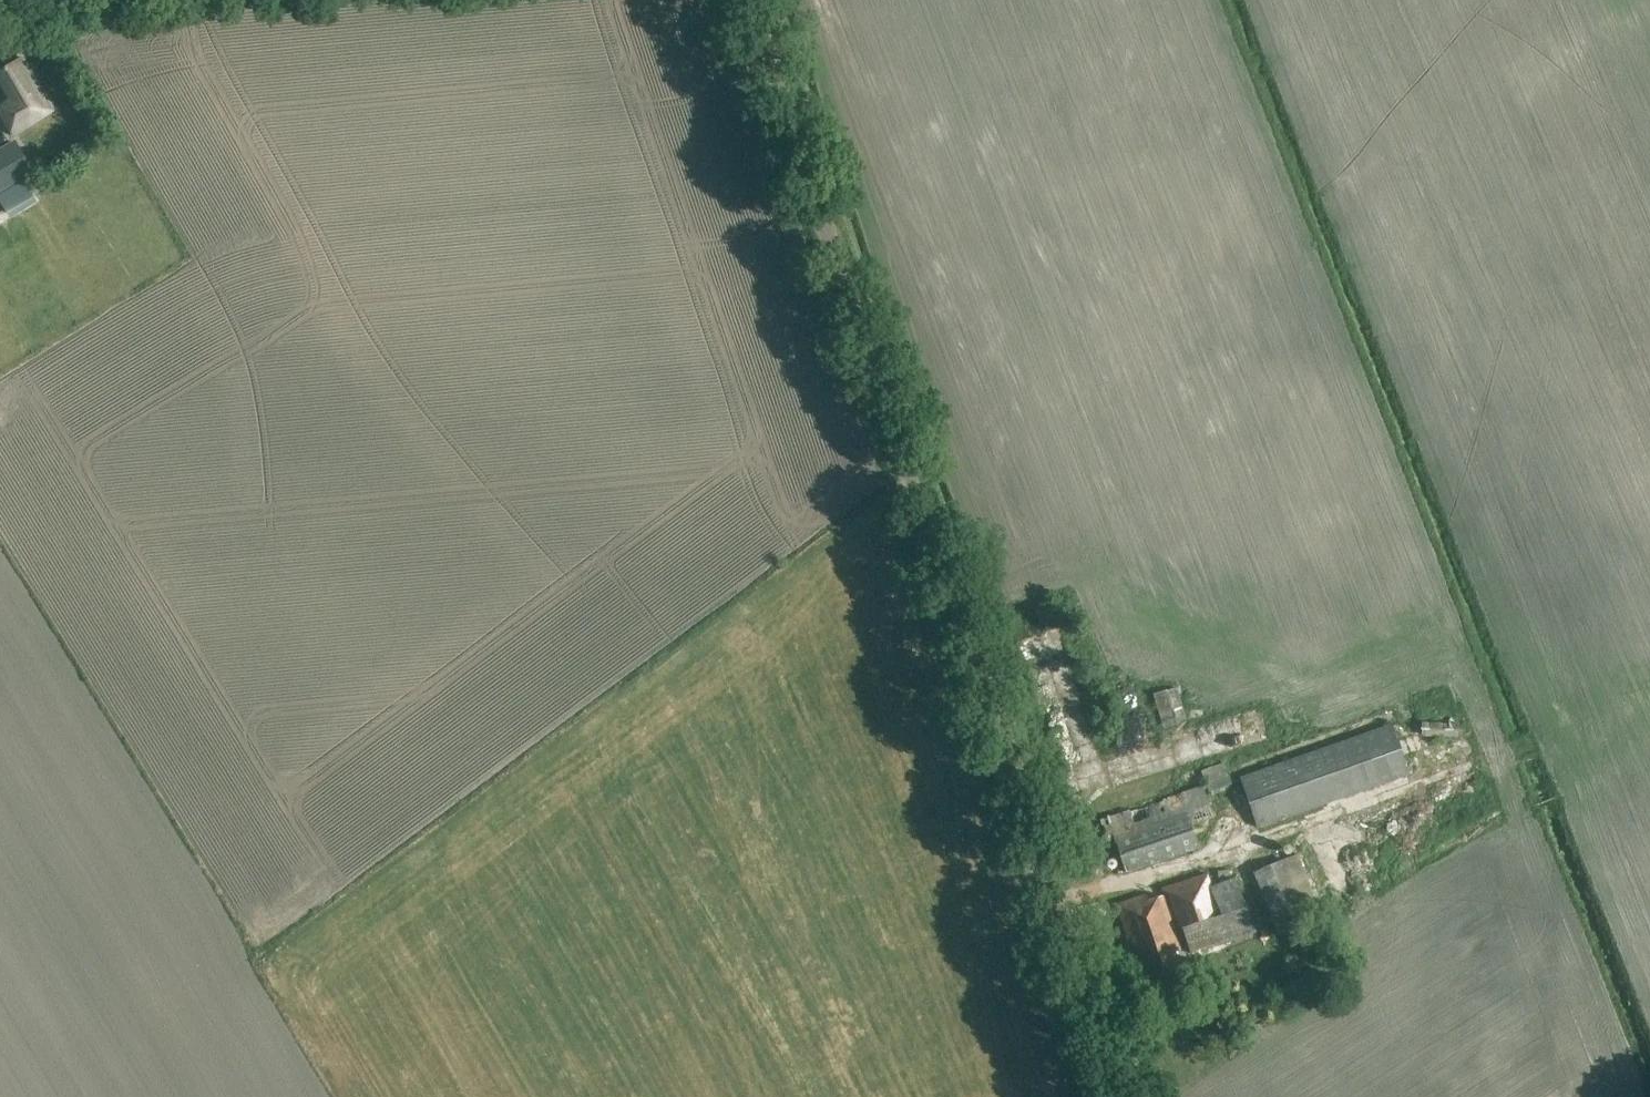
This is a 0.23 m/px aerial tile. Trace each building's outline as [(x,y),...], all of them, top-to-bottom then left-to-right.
[(26,127),(52,111),(20,59),(0,71),(0,83),(7,94),(6,94),(9,99),(0,104),(0,114),(12,135),(26,127)] [(0,152),(0,198),(33,178),(13,144),(0,152)] [(95,154),(91,148),(86,151),(90,158),(95,154)] [(36,198),(54,191),(49,179),(31,186),(36,198)] [(1188,721),(1178,689),(1168,693),(1168,692),(1154,696),(1165,730),(1179,726),(1179,724),(1188,721)] [(1392,724),(1240,777),(1258,826),(1409,774),(1392,724)] [(1422,724),(1421,737),(1461,738),(1461,725),(1422,724)] [(1107,744),(1118,774),(1158,760),(1147,730),(1107,744)] [(1202,774),(1210,798),(1222,794),(1220,790),(1232,786),(1225,766),(1202,774)] [(1213,819),(1209,805),(1202,785),(1108,817),(1114,835),(1126,872),(1198,847),(1192,827),(1213,819)] [(1301,852),(1253,871),(1276,928),(1323,908),(1301,852)] [(1216,884),(1213,885),(1209,872),(1161,888),(1163,895),(1175,930),(1181,927),(1190,954),(1234,940),(1256,932),(1235,876),(1231,866),(1212,872),(1216,884)] [(1175,930),(1163,895),(1148,900),(1146,895),(1115,905),(1130,949),(1136,947),(1149,985),(1183,974),(1176,951),(1181,950),(1175,930)]
